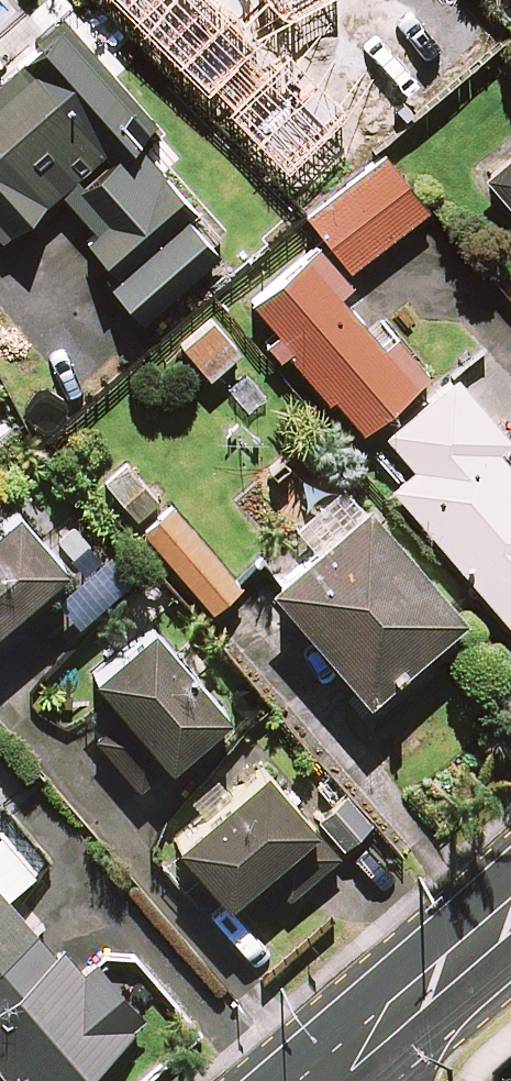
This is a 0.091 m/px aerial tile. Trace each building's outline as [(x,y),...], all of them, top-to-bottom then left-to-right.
[(277,174),(339,112),(279,43),(267,54),(252,37),(321,0),(112,0),(277,174)] [(154,123),(114,76),(129,63),(83,9),(0,80),(0,240),(58,190),(94,232),(84,240),(114,275),(107,282),(141,322),(223,251),(130,143),(154,123)] [(426,206),(383,157),(309,220),(351,270),(426,206)] [(485,181),(510,210),(510,158),(485,181)] [(292,356),(355,431),(425,372),(321,249),(251,308),(273,334),(260,345),(278,367),(292,356)] [(241,352),(208,311),(175,337),(208,378),(241,352)] [(453,375),(385,434),(414,468),(392,488),(510,627),(510,443),(453,375)] [(158,500),(127,467),(106,487),(137,520),(158,500)] [(339,485),(255,558),(275,581),(268,586),(365,698),(462,614),(365,503),(359,508),(339,485)] [(11,507),(0,517),(0,648),(15,634),(1,619),(62,564),(11,507)] [(239,587),(175,510),(146,535),(211,611),(239,587)] [(225,710),(149,625),(92,676),(124,713),(95,739),(138,788),(225,710)] [(261,867),(286,897),(368,824),(343,796),(311,824),(264,767),(175,841),(223,899),(261,867)] [(8,1080),(94,1080),(105,1071),(96,1061),(143,1020),(93,963),(76,977),(0,889),(0,1071),(8,1080)]
